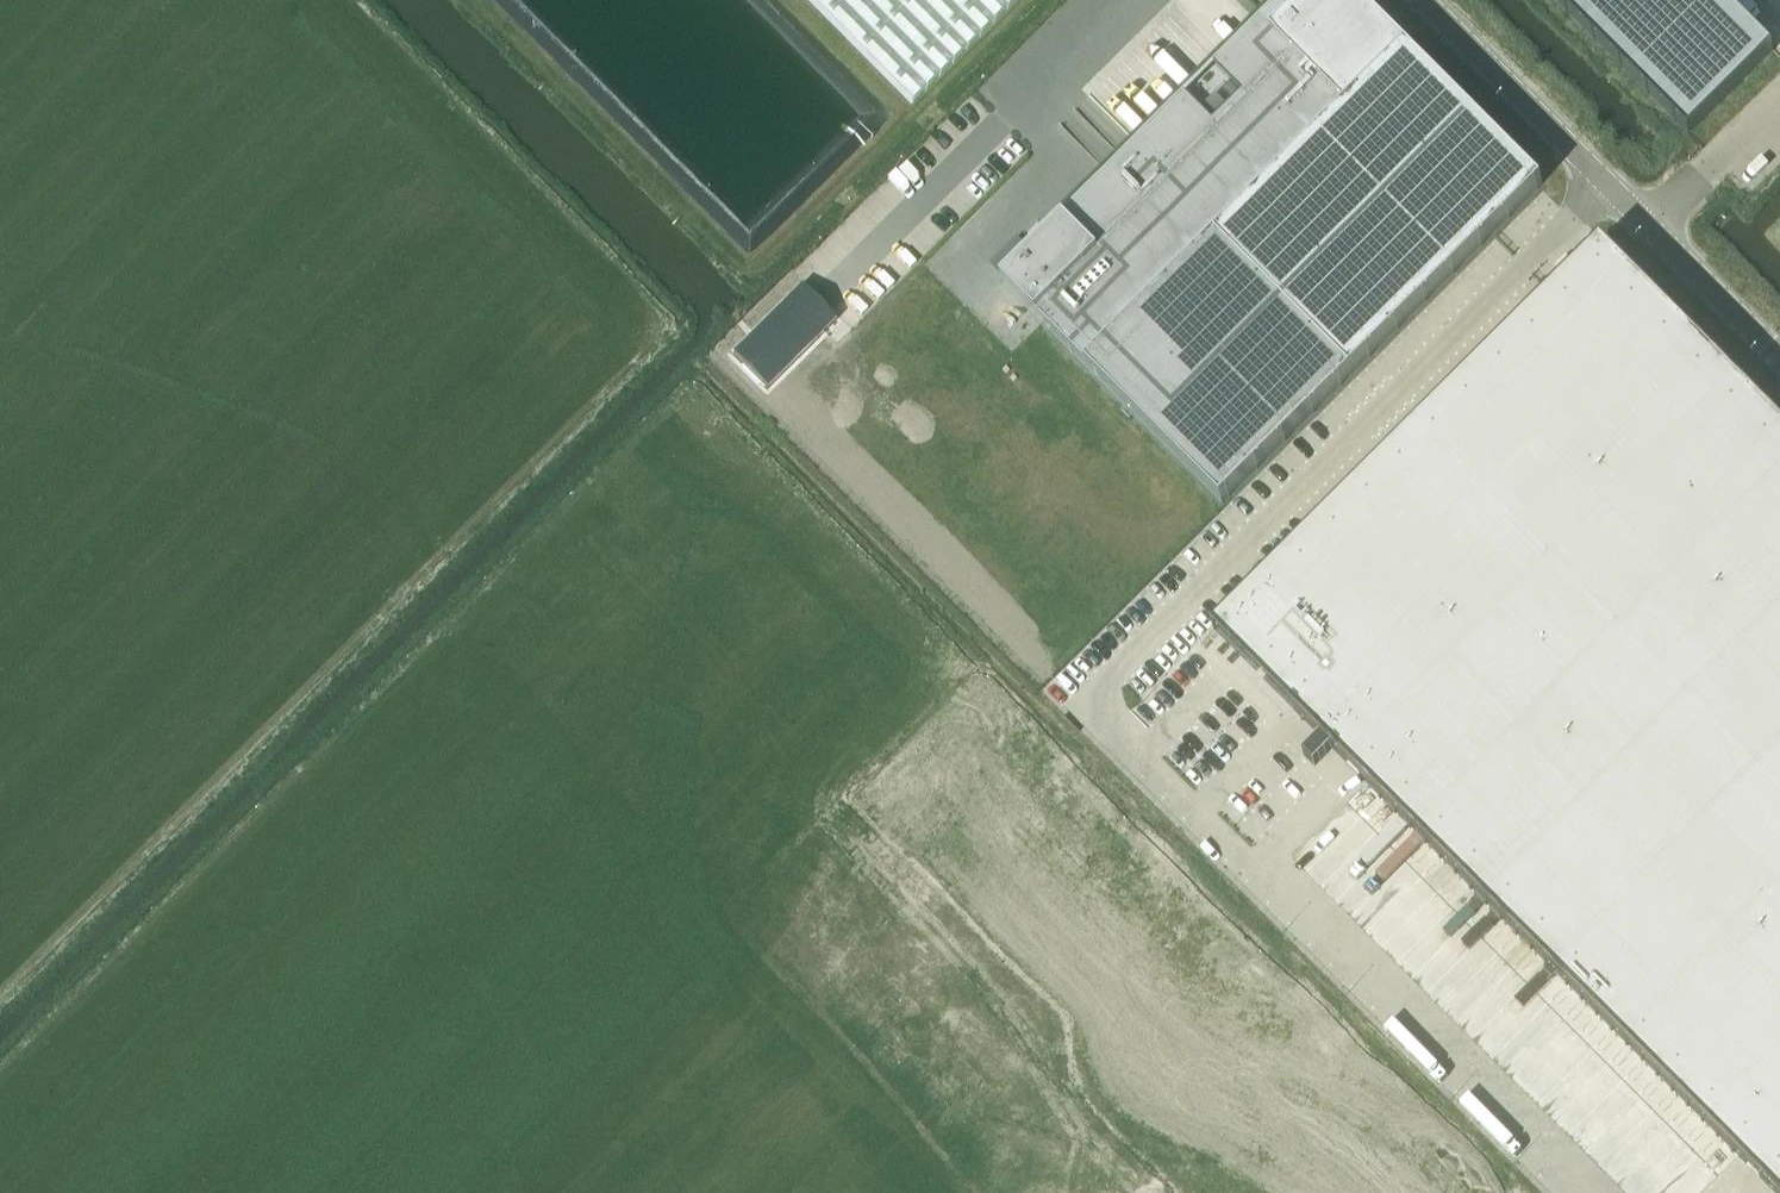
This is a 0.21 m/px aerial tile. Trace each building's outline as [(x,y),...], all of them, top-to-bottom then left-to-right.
[(911,103),(1015,0),(809,0),(911,103)] [(1002,282),(1222,503),(1543,184),(1359,0),(1286,0),(1104,181),(1002,282)] [(1689,135),(1774,50),(1722,0),(1554,0),(1689,135)] [(1213,629),(1214,630),(1218,627),(1297,706),(1293,709),(1321,737),(1303,755),(1314,766),(1332,748),(1775,1192),(1779,1192),(1779,422),(1659,300),(1601,243),(1213,629)] [(801,287),(733,354),(767,389),(835,321),(801,287)]
